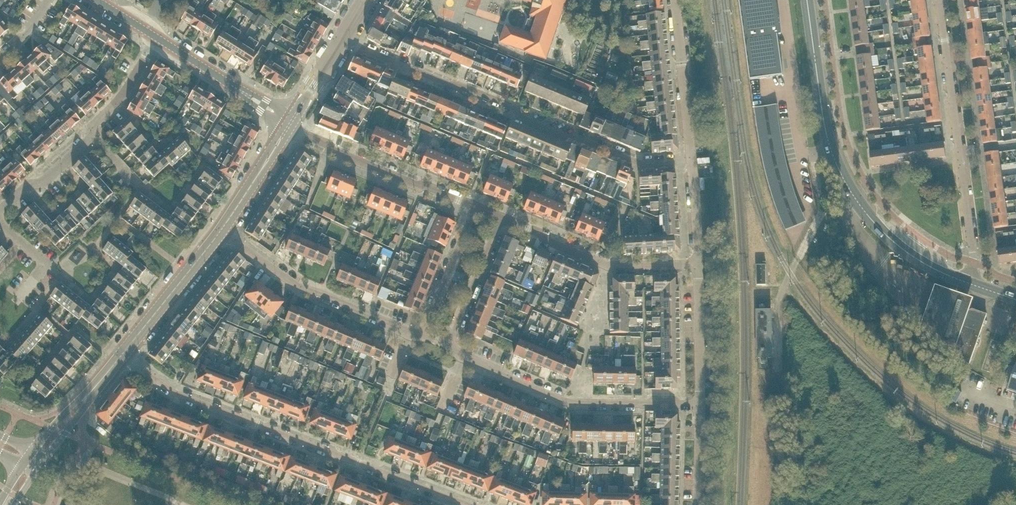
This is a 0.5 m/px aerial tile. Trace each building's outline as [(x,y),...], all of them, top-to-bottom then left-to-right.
[(341,4),(334,0),(308,0),(317,6),(318,5),(335,15),(341,4)] [(416,12),(396,0),(388,0),(384,7),(400,16),(410,22),(416,12)] [(416,0),(396,0),(416,12),(421,3),(416,0)] [(533,2),(532,8),(533,8),(531,15),(529,20),(528,20),(523,33),(505,27),(500,43),(526,52),(545,58),(565,0),(527,0),(533,2)] [(664,10),(663,0),(653,0),(641,1),(642,6),(649,5),(650,11),(664,10)] [(751,80),(784,76),(779,35),(782,35),(777,0),(740,0),(751,80)] [(865,8),(863,0),(850,0),(851,10),(865,8)] [(927,12),(925,0),(912,2),(914,14),(927,12)] [(979,9),(978,0),(965,0),(966,11),(979,9)] [(194,10),(198,4),(194,1),(182,19),(192,26),(199,14),(194,10)] [(242,12),(245,8),(238,4),(235,8),(242,12)] [(73,23),(81,11),(72,5),(60,23),(64,26),(68,20),(73,23)] [(333,19),(335,15),(318,5),(317,6),(316,7),(333,19)] [(410,22),(400,16),(384,7),(378,17),(390,24),(393,19),(407,27),(410,22)] [(246,16),(249,11),(245,8),(242,12),(241,13),(246,16)] [(853,22),(866,20),(865,8),(851,10),(853,22)] [(288,14),(293,18),(296,13),(291,9),(288,14)] [(968,23),(981,21),(979,9),(966,11),(968,23)] [(14,18),(17,12),(13,10),(9,15),(14,18)] [(424,19),(428,13),(423,10),(419,17),(424,19)] [(74,43),(79,35),(90,17),(81,11),(73,23),(79,27),(71,40),(74,43)] [(201,31),(213,13),(209,11),(205,17),(199,14),(192,26),(201,31)] [(629,27),(638,26),(666,23),(664,12),(646,14),(647,21),(628,23),(629,27)] [(915,26),(929,24),(927,12),(914,14),(915,26)] [(212,22),(216,16),(213,13),(201,31),(211,37),(218,26),(212,22)] [(260,22),(263,17),(259,14),(255,20),(256,20),(255,22),(258,24),(259,22),(260,22)] [(323,35),(329,25),(310,14),(308,18),(315,22),(311,28),(323,35)] [(92,35),(100,23),(90,17),(79,35),(83,38),(87,31),(92,35)] [(385,32),(390,24),(378,17),(372,27),(388,36),(389,35),(385,32)] [(42,18),(39,22),(48,29),(51,25),(42,18)] [(9,29),(0,19),(0,35),(1,36),(9,29)] [(416,20),(398,51),(409,56),(412,48),(422,22),(416,20)] [(855,34),(868,33),(866,20),(853,22),(855,34)] [(970,35),(983,34),(981,21),(968,23),(970,35)] [(422,22),(412,48),(421,52),(422,50),(431,26),(422,22)] [(98,47),(109,29),(100,23),(92,35),(98,38),(94,45),(98,47)] [(649,35),(667,33),(666,23),(638,26),(639,30),(648,29),(649,35)] [(925,38),(930,37),(929,24),(915,26),(917,38),(917,39),(925,38)] [(431,26),(422,50),(431,54),(431,53),(441,30),(431,26)] [(389,37),(388,36),(372,27),(367,36),(368,39),(383,48),(394,50),(399,42),(389,37)] [(318,45),(323,35),(311,28),(308,34),(301,30),(299,34),(318,45)] [(111,47),(119,35),(109,29),(98,47),(102,49),(106,43),(111,47)] [(224,50),(236,31),(232,29),(228,35),(223,32),(215,44),(224,50)] [(450,34),(448,33),(441,30),(431,53),(440,56),(446,43),(450,34)] [(236,40),(240,34),(236,31),(224,50),(233,55),(240,43),(236,40)] [(641,46),(668,43),(667,33),(649,35),(649,41),(640,42),(641,46)] [(869,45),(868,33),(855,34),(856,47),(861,46),(869,45)] [(312,54),(318,45),(299,34),(297,38),(303,42),(300,47),(312,54)] [(971,48),(984,46),(983,34),(970,35),(971,48)] [(85,44),(92,47),(95,37),(89,35),(85,44)] [(128,41),(119,35),(111,47),(117,50),(113,56),(117,59),(128,41)] [(458,41),(459,38),(460,36),(456,35),(451,45),(446,43),(440,56),(450,60),(458,41)] [(459,64),(469,42),(459,38),(458,41),(450,60),(459,64)] [(913,39),(915,50),(918,50),(920,62),(933,60),(932,47),(927,48),(925,38),(917,39),(917,38),(913,39)] [(241,60),(253,42),(249,40),(245,46),(240,43),(233,55),(241,60)] [(253,51),(257,45),(253,42),(241,60),(250,66),(258,54),(253,51)] [(470,69),(479,46),(470,43),(461,65),(470,69)] [(651,55),(669,53),(668,43),(641,46),(641,50),(650,49),(651,55)] [(55,61),(64,53),(49,44),(44,48),(42,46),(33,53),(48,70),(51,67),(46,61),(51,56),(55,61)] [(69,53),(72,47),(67,44),(64,50),(69,53)] [(480,73),(485,60),(481,58),(485,49),(479,46),(470,69),(480,73)] [(986,58),(984,46),(971,48),(973,60),(978,59),(986,58)] [(306,64),(312,54),(300,47),(297,53),(290,49),(288,53),(306,64)] [(44,73),(48,70),(33,53),(25,61),(34,71),(39,67),(44,73)] [(489,77),(498,54),(494,53),(490,62),(485,60),(480,73),(489,77)] [(643,67),(670,64),(669,53),(651,55),(651,62),(642,63),(643,67)] [(498,80),(503,67),(505,63),(500,61),(502,56),(498,54),(489,77),(498,80)] [(873,68),(871,56),(871,55),(863,56),(858,57),(859,70),(873,68)] [(356,80),(364,61),(356,58),(354,59),(350,67),(349,66),(343,77),(353,83),(354,80),(356,80)] [(271,82),(284,62),(280,59),(276,66),(269,61),(261,73),(266,76),(265,78),(271,82)] [(507,84),(516,62),(513,60),(509,70),(503,67),(498,80),(507,84)] [(922,74),(935,72),(933,60),(920,62),(922,74)] [(29,76),(34,71),(25,61),(17,68),(31,84),(34,81),(29,76)] [(363,89),(373,65),(364,61),(356,80),(354,80),(353,83),(363,89)] [(176,73),(158,62),(157,62),(151,72),(163,79),(167,73),(173,77),(176,73)] [(284,71),(288,64),(284,62),(271,82),(277,86),(279,84),(284,87),(291,75),(284,71)] [(530,72),(531,68),(516,62),(507,84),(517,88),(522,75),(518,73),(520,68),(530,72)] [(653,76),(671,74),(670,64),(643,67),(643,71),(652,70),(653,76)] [(371,93),(384,70),(373,65),(363,89),(371,93)] [(76,70),(80,75),(84,72),(80,67),(76,70)] [(27,87),(31,84),(17,68),(8,75),(18,86),(22,82),(27,87)] [(861,82),(874,80),(873,68),(859,70),(861,82)] [(995,68),(991,69),(987,69),(987,68),(979,69),(974,70),(976,83),(989,81),(988,74),(996,73),(995,68)] [(390,90),(391,88),(395,77),(397,73),(387,69),(380,81),(378,85),(390,90)] [(76,78),(80,75),(76,70),(72,74),(76,78)] [(160,85),(163,79),(151,72),(146,81),(164,92),(166,89),(160,85)] [(923,86),(937,84),(935,72),(922,74),(923,86)] [(53,77),(57,82),(62,78),(57,73),(53,77)] [(645,87),(672,84),(671,74),(653,76),(653,82),(644,83),(645,87)] [(18,86),(8,75),(0,83),(0,93),(4,98),(6,100),(9,103),(10,102),(13,100),(14,99),(18,96),(13,90),(18,86)] [(103,100),(111,92),(96,76),(93,79),(98,85),(93,90),(103,100)] [(537,96),(543,81),(531,76),(525,91),(537,96)] [(363,89),(353,83),(343,77),(335,90),(339,92),(354,101),(365,107),(371,111),(376,101),(369,97),(371,93),(363,89)] [(392,109),(395,101),(404,81),(395,77),(391,88),(390,90),(388,94),(392,95),(387,106),(392,109)] [(863,94),(876,92),(874,80),(861,82),(863,94)] [(162,96),(164,92),(146,81),(140,91),(152,98),(155,92),(162,96)] [(404,82),(404,81),(395,101),(392,109),(396,110),(402,96),(408,99),(413,87),(413,86),(404,82)] [(549,101),(555,86),(543,81),(537,96),(549,101)] [(978,95),(991,94),(989,81),(976,83),(978,95)] [(56,88),(60,93),(64,89),(60,84),(56,88)] [(655,96),(673,94),(672,84),(645,87),(645,91),(654,90),(655,96)] [(925,98),(938,96),(937,84),(923,86),(925,98)] [(561,106),(567,91),(555,86),(549,101),(561,106)] [(195,111),(206,93),(197,87),(189,99),(195,102),(191,109),(195,111)] [(412,115),(421,91),(413,87),(408,99),(407,100),(412,103),(408,113),(412,115)] [(37,91),(41,96),(45,93),(41,88),(37,91)] [(93,90),(88,94),(83,88),(80,92),(94,107),(103,100),(93,90)] [(149,104),(152,98),(140,91),(134,100),(153,111),(155,107),(149,104)] [(425,108),(431,95),(421,91),(412,115),(411,116),(415,118),(420,106),(425,108)] [(572,111),(579,96),(567,91),(561,106),(572,111)] [(86,115),(94,107),(80,92),(76,95),(82,100),(77,105),(86,115)] [(345,115),(345,114),(354,101),(339,92),(338,94),(336,94),(334,97),(335,99),(334,101),(341,105),(338,110),(345,115)] [(864,106),(877,105),(876,92),(863,94),(864,106)] [(208,111),(216,99),(206,93),(195,111),(199,114),(203,107),(208,111)] [(647,107),(674,104),(673,94),(655,96),(656,102),(646,103),(647,107)] [(979,107),(992,106),(991,94),(978,95),(979,107)] [(430,122),(440,99),(431,95),(425,108),(431,110),(428,117),(423,115),(420,120),(429,124),(430,122)] [(584,116),(585,113),(590,101),(579,96),(572,111),(584,116)] [(927,111),(940,109),(938,96),(925,98),(927,111)] [(213,123),(225,105),(216,99),(208,111),(214,114),(209,121),(213,123)] [(444,116),(449,102),(440,99),(430,122),(435,125),(436,121),(436,120),(438,113),(444,116)] [(150,115),(153,111),(134,100),(128,110),(141,117),(144,111),(150,115)] [(36,106),(40,110),(44,107),(40,102),(36,106)] [(451,131),(461,107),(451,103),(446,116),(449,118),(446,124),(443,123),(440,129),(450,133),(451,131)] [(80,120),(76,116),(66,104),(62,107),(68,113),(63,118),(72,128),(80,120)] [(338,110),(328,104),(326,106),(321,114),(340,122),(341,123),(348,126),(358,130),(361,124),(357,121),(348,115),(348,116),(345,114),(345,115),(338,110)] [(657,116),(675,115),(674,104),(647,107),(647,111),(656,110),(657,116)] [(866,118),(879,117),(877,105),(864,106),(866,118)] [(37,114),(40,110),(36,106),(32,109),(37,114)] [(779,212),(787,231),(807,223),(800,205),(794,187),(789,169),(784,148),(780,127),(777,106),(756,109),(759,131),(763,153),(768,175),(773,194),(779,212)] [(981,120),(994,118),(992,106),(979,107),(981,120)] [(367,121),(371,111),(365,107),(357,121),(361,124),(364,119),(367,121)] [(464,124),(470,111),(461,107),(451,131),(450,133),(453,134),(454,132),(456,133),(460,122),(464,124)] [(610,123),(616,108),(612,107),(607,118),(606,121),(600,135),(610,139),(615,125),(610,123)] [(928,123),(942,121),(940,109),(927,111),(928,123)] [(468,140),(479,115),(470,111),(464,124),(468,126),(463,138),(468,140)] [(597,114),(598,112),(594,111),(591,116),(585,113),(584,116),(579,127),(590,131),(597,114)] [(14,114),(12,116),(17,120),(18,119),(21,117),(16,112),(14,114)] [(620,144),(626,130),(632,115),(627,113),(621,128),(615,125),(610,139),(620,144)] [(348,126),(340,123),(340,122),(321,114),(315,123),(316,125),(353,140),(356,132),(358,130),(348,126)] [(600,135),(606,121),(607,118),(597,114),(590,131),(600,135)] [(21,117),(18,119),(23,124),(27,120),(22,115),(21,117)] [(483,132),(488,119),(479,115),(468,140),(472,142),(477,130),(483,132)] [(675,115),(657,116),(657,117),(659,116),(661,133),(651,134),(651,137),(652,153),(673,151),(673,150),(679,149),(675,115)] [(63,118),(58,122),(52,117),(49,120),(63,136),(72,128),(63,118)] [(184,117),(181,123),(185,126),(189,120),(184,117)] [(630,148),(636,132),(642,119),(638,117),(632,132),(626,130),(620,144),(630,148)] [(867,131),(881,129),(879,117),(866,118),(867,131)] [(260,129),(242,118),(239,123),(246,126),(242,132),(255,139),(260,129)] [(983,132),(995,130),(994,118),(981,120),(983,132)] [(17,120),(15,122),(19,127),(23,124),(18,119),(17,120)] [(124,144),(137,131),(127,119),(113,132),(124,144)] [(498,123),(488,119),(483,132),(477,144),(487,148),(498,123)] [(55,143),(63,136),(49,120),(46,123),(51,128),(46,133),(55,143)] [(518,143),(524,127),(512,122),(506,138),(518,143)] [(194,123),(190,129),(195,132),(198,126),(194,123)] [(502,140),(507,127),(498,123),(487,148),(496,152),(497,151),(499,146),(493,144),(496,138),(502,140)] [(198,126),(195,132),(199,135),(202,132),(203,129),(198,126)] [(530,147),(536,132),(524,127),(518,143),(530,147)] [(388,132),(377,128),(375,132),(371,130),(370,130),(368,135),(373,137),(370,145),(374,147),(377,148),(381,150),(388,132)] [(984,144),(997,142),(995,130),(983,132),(984,144)] [(46,133),(41,137),(36,131),(33,135),(47,150),(55,143),(46,133)] [(133,153),(146,141),(137,131),(124,144),(133,153)] [(401,138),(403,133),(398,131),(396,135),(393,134),(389,133),(388,132),(381,150),(392,154),(394,149),(396,144),(399,137),(401,138)] [(249,149),(255,139),(242,132),(239,137),(233,134),(230,138),(249,149)] [(359,143),(362,135),(356,132),(353,140),(359,143)] [(541,152),(548,137),(536,132),(530,147),(541,152)] [(639,135),(640,134),(636,132),(630,148),(640,152),(646,138),(639,135)] [(4,143),(8,139),(4,134),(0,138),(4,143)] [(39,158),(47,150),(33,135),(29,138),(35,143),(30,148),(39,158)] [(182,158),(191,150),(179,137),(170,145),(182,158)] [(408,146),(410,141),(405,139),(403,138),(401,138),(399,137),(396,144),(394,149),(392,154),(403,159),(406,151),(411,153),(413,148),(408,146)] [(553,157),(559,142),(548,137),(541,152),(553,157)] [(243,158),(249,149),(230,138),(228,142),(235,146),(231,151),(243,158)] [(144,165),(157,153),(146,141),(133,153),(144,165)] [(565,162),(566,159),(571,147),(559,142),(553,157),(565,162)] [(203,148),(209,151),(212,147),(206,143),(203,148)] [(934,159),(946,157),(945,144),(932,145),(934,159)] [(172,167),(182,158),(170,145),(161,154),(170,164),(172,167)] [(573,171),(582,150),(572,145),(571,147),(566,159),(571,161),(566,174),(561,172),(559,176),(569,180),(571,176),(573,171)] [(921,160),(934,159),(932,145),(920,147),(921,160)] [(30,148),(25,152),(20,146),(16,149),(31,165),(39,158),(30,148)] [(909,162),(921,160),(920,147),(907,149),(909,162)] [(447,166),(451,158),(443,155),(445,151),(440,148),(438,153),(440,154),(436,162),(432,171),(443,176),(445,171),(447,166)] [(440,154),(438,153),(429,149),(427,153),(422,151),(420,157),(425,159),(421,167),(423,167),(428,169),(432,171),(436,162),(440,154)] [(897,164),(909,162),(907,149),(895,150),(897,164)] [(305,169),(312,159),(297,150),(291,160),(305,169)] [(584,173),(586,167),(592,154),(582,150),(573,171),(577,172),(578,170),(584,173)] [(885,165),(897,164),(895,150),(883,152),(885,165)] [(238,168),(243,158),(231,151),(228,157),(222,153),(219,157),(238,168)] [(872,167),(885,165),(883,152),(870,154),(872,167)] [(161,154),(159,155),(157,153),(144,165),(155,177),(170,164),(161,154)] [(987,167),(1000,165),(999,153),(985,154),(987,167)] [(596,172),(602,158),(592,154),(586,167),(584,173),(581,180),(580,184),(583,185),(590,169),(596,172)] [(72,155),(64,164),(68,168),(76,159),(72,155)] [(81,178),(94,166),(86,157),(73,168),(81,178)] [(232,177),(238,168),(219,157),(217,161),(223,165),(220,170),(232,177)] [(463,164),(465,159),(460,157),(458,162),(451,158),(447,166),(445,171),(443,176),(454,181),(462,163),(463,164)] [(600,193),(606,176),(612,162),(602,158),(596,172),(601,174),(594,191),(600,193)] [(16,160),(11,165),(5,159),(2,163),(17,178),(25,171),(16,160)] [(299,180),(305,169),(291,160),(284,170),(299,180)] [(609,197),(622,166),(612,162),(606,176),(612,178),(605,195),(609,197)] [(17,178),(2,163),(0,164),(0,167),(4,171),(0,175),(0,177),(8,186),(17,178)] [(473,179),(475,174),(476,174),(471,172),(473,168),(463,164),(462,163),(454,181),(465,185),(466,183),(467,182),(469,177),(473,179)] [(989,179),(1002,177),(1000,165),(987,167),(989,179)] [(103,175),(94,166),(81,178),(90,187),(100,178),(103,175)] [(627,184),(633,170),(622,166),(609,197),(613,198),(618,185),(625,188),(627,184)] [(213,192),(223,179),(208,168),(198,181),(213,192)] [(676,174),(675,174),(674,169),(639,171),(640,187),(657,186),(660,186),(661,195),(677,194),(676,174)] [(292,190),(299,180),(284,170),(278,180),(292,190)] [(339,194),(346,176),(335,172),(332,180),(327,178),(325,183),(329,185),(328,189),(337,193),(339,194)] [(502,180),(491,175),(489,180),(485,178),(483,183),(487,185),(486,188),(485,190),(484,193),(495,197),(502,180)] [(356,196),(358,191),(354,189),(357,181),(346,176),(339,194),(340,194),(344,196),(350,198),(351,194),(356,196)] [(0,193),(8,186),(0,177),(0,193)] [(990,191),(1004,190),(1002,177),(989,179),(990,191)] [(101,204),(113,193),(100,178),(90,187),(91,188),(89,190),(101,204)] [(286,200),(292,190),(278,180),(271,190),(286,200)] [(514,196),(515,193),(516,191),(515,190),(511,189),(513,185),(502,180),(495,197),(498,199),(500,199),(506,202),(509,194),(514,196)] [(206,202),(213,192),(198,181),(191,191),(206,202)] [(384,200),(386,193),(383,192),(375,189),(372,197),(367,195),(365,200),(370,202),(368,206),(374,209),(375,209),(377,210),(379,211),(383,201),(384,200)] [(89,215),(101,204),(89,190),(77,201),(89,215)] [(279,210),(286,200),(271,190),(265,201),(279,210)] [(992,204),(1005,202),(1004,190),(990,191),(992,204)] [(198,212),(206,202),(191,191),(183,201),(198,212)] [(543,197),(541,196),(532,192),(530,197),(525,195),(523,200),(528,202),(526,207),(524,210),(534,214),(535,214),(543,197)] [(550,211),(554,202),(546,199),(548,194),(543,192),(541,196),(543,197),(535,214),(538,216),(540,216),(546,219),(548,215),(550,211)] [(140,214),(150,200),(140,193),(130,207),(140,214)] [(394,205),(397,198),(386,193),(384,200),(383,201),(379,211),(377,210),(375,215),(381,217),(383,212),(390,215),(394,206),(394,205)] [(651,206),(678,205),(677,194),(661,195),(659,195),(659,202),(650,202),(651,206)] [(408,218),(410,212),(405,210),(408,202),(401,199),(397,198),(394,205),(394,206),(390,215),(393,216),(401,220),(403,216),(408,218)] [(150,221),(160,208),(150,200),(140,214),(150,221)] [(80,224),(89,215),(77,201),(67,210),(80,224)] [(188,225),(198,212),(183,201),(174,214),(188,225)] [(273,220),(279,210),(265,201),(258,211),(273,220)] [(565,218),(568,212),(563,210),(565,206),(554,202),(550,211),(548,215),(546,219),(557,224),(561,216),(565,218)] [(994,216),(1007,214),(1005,202),(992,204),(994,216)] [(31,224),(43,212),(35,203),(22,215),(31,224)] [(660,216),(662,216),(678,215),(678,205),(651,206),(651,211),(660,210),(660,216)] [(160,229),(162,226),(170,215),(160,208),(150,221),(160,229)] [(68,235),(80,224),(67,210),(55,221),(68,235)] [(266,230),(273,220),(258,211),(252,221),(266,230)] [(42,231),(52,222),(43,212),(31,224),(39,233),(42,231)] [(451,235),(456,224),(439,218),(440,216),(434,213),(432,219),(437,221),(434,228),(437,229),(447,234),(451,235)] [(179,238),(188,225),(174,214),(172,216),(170,215),(162,226),(179,238)] [(594,219),(583,214),(581,218),(577,216),(575,221),(579,223),(578,227),(577,229),(576,231),(587,236),(594,219)] [(995,228),(1009,227),(1007,214),(994,216),(995,228)] [(675,251),(680,250),(678,215),(662,216),(663,236),(654,237),(655,253),(675,252),(675,251)] [(606,235),(608,229),(603,227),(605,223),(594,219),(587,236),(590,237),(596,240),(598,241),(601,233),(606,235)] [(56,246),(68,235),(55,221),(53,223),(52,222),(42,231),(56,246)] [(260,241),(266,230),(252,221),(245,231),(260,241)] [(296,253),(307,228),(303,226),(299,237),(293,234),(286,249),(296,253)] [(653,235),(647,235),(647,226),(643,227),(644,254),(655,253),(654,237),(653,235)] [(633,236),(626,236),(626,227),(622,228),(623,255),(634,254),(633,236)] [(634,254),(644,254),(643,227),(638,227),(639,236),(633,236),(634,254)] [(306,240),(310,229),(307,228),(296,253),(305,257),(311,243),(306,240)] [(447,246),(449,240),(451,235),(447,234),(437,229),(434,228),(433,230),(429,239),(433,241),(431,245),(437,248),(439,243),(440,244),(445,246),(447,246)] [(321,246),(325,235),(322,234),(317,245),(311,243),(305,257),(324,266),(330,251),(321,246)] [(113,258),(124,245),(114,237),(103,250),(113,258)] [(274,249),(280,240),(276,237),(269,246),(274,249)] [(519,243),(519,242),(506,237),(501,251),(513,256),(517,247),(524,250),(526,245),(519,243)] [(123,266),(131,256),(133,253),(124,245),(113,258),(123,266)] [(9,254),(0,246),(0,263),(9,254)] [(1000,264),(1013,262),(1011,249),(998,251),(1000,264)] [(238,270),(246,260),(232,250),(224,259),(238,270)] [(438,266),(442,256),(427,250),(425,256),(414,251),(412,255),(438,266)] [(509,267),(513,256),(501,251),(496,262),(509,267)] [(545,268),(550,256),(538,251),(533,263),(545,268)] [(435,275),(438,266),(412,255),(411,259),(422,263),(420,269),(435,275)] [(556,284),(566,259),(556,255),(549,271),(555,274),(552,282),(556,284)] [(137,281),(147,269),(131,256),(123,266),(124,267),(122,270),(137,281)] [(356,270),(361,259),(358,258),(353,269),(343,264),(337,279),(356,288),(362,273),(356,270)] [(230,280),(238,270),(224,259),(217,269),(230,280)] [(375,296),(376,293),(381,281),(375,278),(383,260),(379,259),(377,266),(365,291),(375,296)] [(569,279),(576,263),(566,259),(556,284),(560,285),(563,277),(569,279)] [(504,278),(509,267),(496,262),(491,273),(504,278)] [(570,278),(579,282),(571,300),(586,307),(599,274),(594,272),(595,271),(576,263),(569,279),(569,280),(570,278)] [(365,291),(377,266),(373,264),(368,275),(362,273),(356,288),(365,291)] [(757,286),(767,285),(767,266),(757,266),(757,286)] [(223,289),(230,280),(217,269),(209,278),(223,289)] [(431,285),(435,275),(420,269),(417,275),(406,270),(405,274),(431,285)] [(127,294),(137,281),(122,270),(112,282),(125,293),(127,294)] [(405,274),(403,278),(414,282),(412,288),(427,294),(431,285),(405,274)] [(523,286),(528,275),(524,274),(519,285),(523,286)] [(610,292),(628,292),(635,292),(634,275),(613,276),(613,287),(610,287),(610,292)] [(679,286),(675,286),(675,275),(654,275),(654,291),(661,291),(679,291),(679,286)] [(243,288),(249,280),(243,276),(237,284),(243,288)] [(503,288),(505,282),(490,276),(486,286),(504,293),(512,297),(514,293),(503,288)] [(223,289),(209,278),(202,288),(215,298),(223,289)] [(252,283),(246,290),(249,292),(246,296),(249,299),(246,304),(251,308),(267,288),(258,281),(255,285),(252,283)] [(127,294),(125,293),(112,282),(104,293),(105,293),(118,304),(127,294)] [(70,293),(71,291),(62,283),(51,296),(60,304),(70,293)] [(966,312),(969,311),(972,303),(974,297),(964,293),(935,283),(935,284),(929,302),(920,326),(946,345),(954,352),(966,312)] [(512,297),(504,293),(486,286),(482,295),(497,302),(500,296),(511,300),(512,297)] [(208,308),(215,298),(202,288),(194,297),(208,308)] [(275,295),(267,288),(251,308),(259,315),(275,295)] [(409,294),(398,289),(397,293),(408,298),(404,307),(419,313),(427,294),(412,288),(409,294)] [(81,298),(74,293),(71,291),(70,293),(60,304),(70,312),(81,298)] [(679,301),(679,293),(679,291),(661,291),(661,297),(652,297),(652,301),(679,301)] [(535,306),(539,297),(529,292),(525,302),(535,306)] [(628,298),(628,293),(628,292),(610,292),(610,302),(637,302),(637,297),(628,298)] [(118,304),(105,293),(104,293),(94,305),(108,317),(118,304)] [(284,302),(275,295),(259,315),(265,319),(268,314),(272,317),(275,313),(278,316),(284,309),(281,306),(284,302)] [(495,307),(497,302),(482,295),(478,305),(504,316),(506,312),(495,307)] [(200,317),(208,308),(194,297),(187,307),(200,317)] [(80,320),(82,317),(90,306),(81,298),(70,312),(80,320)] [(571,300),(569,299),(567,305),(558,302),(557,306),(582,316),(586,307),(571,300)] [(661,312),(679,311),(679,301),(652,301),(652,306),(661,305),(661,312)] [(628,306),(637,306),(637,302),(610,302),(610,312),(628,312),(628,306)] [(98,329),(108,317),(94,305),(92,308),(90,306),(82,317),(98,329)] [(503,319),(504,316),(478,305),(474,314),(489,320),(492,315),(503,319)] [(291,336),(302,310),(292,306),(286,321),(292,323),(287,334),(291,336)] [(578,326),(582,316),(557,306),(555,309),(564,313),(561,319),(578,326)] [(193,327),(200,317),(187,307),(179,316),(193,327)] [(305,329),(311,314),(302,310),(291,336),(294,337),(299,326),(305,329)] [(969,364),(986,314),(973,310),(969,311),(966,312),(954,352),(969,364)] [(652,322),(679,322),(679,311),(661,312),(661,318),(652,318),(652,322)] [(238,326),(240,322),(234,319),(234,318),(236,320),(240,315),(235,312),(231,317),(229,316),(227,319),(227,321),(232,323),(238,326)] [(637,318),(628,318),(628,312),(610,312),(610,322),(637,322),(637,318)] [(45,335),(53,325),(41,314),(32,323),(45,335)] [(310,344),(321,318),(311,314),(305,329),(311,331),(306,342),(310,344)] [(487,326),(489,320),(474,314),(466,333),(481,340),(485,330),(491,332),(493,328),(487,326)] [(185,336),(193,327),(179,316),(172,325),(185,336)] [(324,337),(330,322),(321,318),(310,344),(313,345),(318,334),(324,337)] [(240,322),(238,326),(248,330),(250,326),(240,322)] [(339,326),(330,322),(324,337),(329,339),(325,350),(328,352),(339,326)] [(628,326),(637,326),(637,322),(610,322),(610,333),(628,333),(628,326)] [(661,332),(680,332),(679,322),(652,322),(652,326),(661,326),(661,332)] [(37,344),(45,335),(32,323),(24,332),(37,344)] [(177,345),(185,336),(172,325),(164,335),(177,345)] [(342,345),(349,330),(339,326),(328,352),(332,353),(337,342),(342,345)] [(208,327),(203,335),(208,338),(213,330),(208,327)] [(524,359),(535,333),(537,328),(533,327),(531,332),(526,343),(520,340),(514,355),(524,359)] [(347,360),(358,334),(349,330),(342,345),(348,347),(344,358),(347,360)] [(246,344),(250,333),(245,331),(243,338),(244,338),(241,344),(245,346),(246,344)] [(29,353),(37,344),(24,332),(16,341),(29,353)] [(653,342),(680,342),(680,332),(661,332),(662,338),(653,338),(653,342)] [(83,355),(92,346),(78,333),(69,343),(83,355)] [(250,333),(246,344),(250,345),(254,335),(250,333)] [(534,346),(538,335),(535,333),(524,359),(533,363),(539,348),(534,346)] [(361,353),(368,338),(358,334),(347,360),(351,361),(355,350),(361,353)] [(170,355),(177,345),(164,335),(157,344),(170,355)] [(552,371),(558,356),(552,353),(557,342),(559,337),(556,336),(554,341),(542,367),(552,371)] [(366,368),(377,342),(368,338),(361,353),(367,355),(362,366),(366,368)] [(542,367),(554,341),(550,339),(545,350),(539,348),(533,363),(542,367)] [(21,362),(29,353),(16,341),(8,351),(18,359),(21,362)] [(263,341),(261,346),(269,349),(268,350),(269,350),(266,356),(270,357),(273,352),(274,353),(276,346),(263,341)] [(380,361),(387,346),(377,342),(366,368),(369,369),(374,358),(380,361)] [(662,352),(680,352),(680,342),(653,342),(653,346),(662,346),(662,352)] [(73,367),(83,355),(69,343),(59,355),(73,367)] [(162,365),(170,355),(157,344),(149,354),(162,365)] [(278,368),(285,350),(279,348),(273,366),(278,368)] [(7,352),(4,350),(0,355),(0,371),(4,375),(18,359),(8,351),(7,352)] [(653,363),(680,362),(680,352),(662,352),(662,358),(645,359),(645,363),(653,363)] [(568,360),(570,354),(566,353),(564,358),(558,356),(552,371),(571,379),(577,364),(568,360)] [(65,376),(73,367),(59,355),(51,364),(65,376)] [(625,384),(625,356),(621,356),(621,368),(615,368),(615,384),(625,384)] [(629,368),(629,356),(625,356),(625,384),(635,384),(636,368),(629,368)] [(208,368),(211,360),(206,359),(198,380),(199,380),(198,382),(201,383),(202,381),(208,384),(213,371),(208,368)] [(384,359),(381,367),(390,370),(392,361),(384,359)] [(609,368),(609,362),(605,362),(605,368),(594,367),(594,384),(615,384),(615,368),(609,368)] [(662,373),(680,372),(680,362),(653,363),(653,367),(662,367),(662,372),(662,373)] [(55,388),(65,376),(51,364),(41,376),(55,388)] [(217,389),(226,366),(222,365),(219,373),(213,371),(208,384),(215,386),(214,388),(217,389)] [(418,388),(425,373),(406,365),(399,380),(409,384),(407,390),(410,391),(413,386),(418,388)] [(228,391),(233,378),(236,370),(226,366),(217,389),(221,390),(221,389),(228,391)] [(1008,390),(1015,393),(1015,366),(1008,390)] [(308,382),(318,384),(321,372),(311,370),(308,382)] [(329,388),(334,374),(327,371),(322,385),(329,388)] [(238,395),(246,374),(242,372),(239,380),(233,378),(228,391),(234,393),(234,395),(237,396),(237,395),(238,395)] [(680,372),(662,373),(662,372),(655,373),(656,389),(677,389),(677,378),(680,378),(680,372)] [(438,396),(444,381),(425,373),(418,388),(424,391),(422,396),(426,398),(428,392),(438,396)] [(46,398),(55,388),(41,376),(32,386),(46,398)] [(255,402),(260,389),(262,383),(256,381),(258,379),(253,377),(245,398),(246,398),(245,400),(248,401),(249,399),(255,402)] [(384,386),(387,380),(380,377),(377,383),(384,386)] [(124,381),(122,380),(120,383),(122,384),(117,389),(128,398),(132,393),(139,399),(142,395),(124,381)] [(294,388),(292,392),(296,393),(301,381),(297,380),(294,388)] [(361,382),(359,388),(366,391),(369,384),(361,382)] [(469,412),(480,386),(471,382),(464,397),(471,399),(466,410),(469,412)] [(264,407),(273,384),(269,383),(266,391),(260,389),(255,402),(262,404),(261,406),(264,407)] [(274,394),(277,386),(273,384),(264,407),(268,408),(268,407),(275,409),(280,396),(274,394)] [(284,414),(292,392),(294,388),(284,384),(280,396),(275,409),(281,411),(280,413),(284,414)] [(484,405),(490,390),(480,386),(469,412),(473,414),(478,403),(484,405)] [(964,401),(969,390),(962,387),(957,398),(964,401)] [(124,403),(128,398),(117,389),(113,395),(112,394),(109,396),(128,412),(131,408),(124,403)] [(488,420),(499,394),(490,390),(484,405),(489,407),(485,418),(488,420)] [(293,401),(296,393),(292,392),(284,414),(287,416),(288,414),(294,416),(299,404),(293,401)] [(502,413),(509,398),(499,394),(488,420),(492,422),(496,411),(502,413)] [(126,415),(128,412),(109,396),(107,399),(109,400),(104,406),(115,414),(119,410),(126,415)] [(331,432),(339,410),(344,396),(343,396),(342,398),(340,397),(332,416),(326,414),(321,427),(328,429),(327,431),(331,432)] [(304,420),(312,399),(308,398),(305,406),(299,404),(294,416),(300,419),(300,421),(303,422),(304,420)] [(507,428),(518,402),(509,398),(502,413),(508,415),(503,426),(507,428)] [(151,405),(152,403),(149,402),(148,404),(147,403),(139,424),(144,426),(147,418),(153,420),(158,407),(151,405)] [(320,412),(324,404),(319,402),(311,423),(312,423),(311,425),(314,426),(315,424),(321,427),(326,414),(320,412)] [(521,421),(527,406),(518,402),(507,428),(511,430),(515,419),(521,421)] [(115,414),(104,406),(100,411),(99,410),(96,413),(98,414),(102,418),(98,424),(110,434),(118,424),(112,419),(115,414)] [(526,436),(537,410),(527,406),(521,421),(527,423),(522,434),(526,436)] [(165,408),(164,410),(158,407),(153,420),(158,422),(155,430),(159,432),(168,409),(165,408)] [(171,412),(171,411),(168,409),(159,432),(163,433),(166,425),(172,427),(177,415),(171,412)] [(340,419),(343,411),(339,410),(331,432),(334,433),(334,432),(341,434),(346,421),(340,419)] [(540,429),(546,414),(537,410),(526,436),(529,438),(534,426),(540,429)] [(677,423),(677,412),(656,411),(655,428),(662,428),(680,428),(680,423),(677,423)] [(359,417),(355,416),(349,413),(346,421),(341,434),(347,437),(346,438),(350,440),(350,438),(351,438),(359,417)] [(544,444),(556,418),(546,414),(540,429),(546,431),(541,442),(544,444)] [(184,415),(183,417),(177,415),(172,427),(178,430),(175,437),(179,439),(187,417),(184,415)] [(190,420),(191,418),(187,417),(179,439),(183,441),(186,433),(192,435),(196,422),(190,420)] [(559,437),(565,422),(556,418),(544,444),(548,446),(553,434),(559,437)] [(465,429),(466,424),(458,421),(456,426),(465,429)] [(203,423),(203,424),(196,422),(192,435),(197,437),(194,445),(198,447),(206,426),(207,424),(203,423)] [(466,424),(465,429),(475,434),(477,429),(466,424)] [(583,453),(583,425),(573,425),(572,441),(579,441),(579,453),(583,453)] [(593,442),(593,425),(583,425),(583,453),(587,454),(587,442),(593,442)] [(603,454),(604,426),(593,425),(593,442),(599,442),(599,454),(603,454)] [(214,429),(214,427),(211,426),(210,427),(202,448),(206,450),(210,442),(215,444),(220,431),(214,429)] [(614,442),(614,426),(604,426),(603,454),(607,454),(607,442),(614,442)] [(624,454),(624,426),(614,426),(614,442),(620,442),(620,454),(624,454)] [(634,442),(635,426),(624,426),(624,454),(627,454),(628,442),(634,442)] [(680,438),(680,428),(662,428),(662,434),(653,434),(653,438),(680,438)] [(438,430),(435,429),(435,430),(434,429),(430,439),(436,441),(440,432),(438,431),(438,430)] [(394,440),(397,432),(393,430),(385,451),(386,451),(385,453),(388,454),(389,453),(395,455),(400,442),(394,440)] [(226,433),(220,431),(215,444),(221,446),(218,454),(216,459),(220,460),(222,455),(222,456),(230,433),(227,432),(226,433)] [(233,436),(234,434),(230,433),(222,456),(226,457),(229,449),(235,451),(240,438),(233,436)] [(405,460),(413,438),(409,436),(408,439),(402,437),(400,442),(395,455),(402,458),(401,459),(405,460)] [(247,439),(246,441),(240,438),(235,451),(240,453),(237,461),(241,463),(250,440),(247,439)] [(414,448),(417,439),(413,438),(405,460),(408,462),(408,460),(415,463),(420,450),(414,448)] [(680,448),(680,438),(653,438),(653,442),(662,442),(662,448),(680,448)] [(250,440),(241,463),(251,467),(254,459),(259,446),(253,443),(253,442),(250,440)] [(425,466),(433,445),(429,444),(426,452),(420,450),(415,463),(421,465),(421,467),(424,468),(425,466)] [(259,446),(254,459),(251,467),(261,470),(269,448),(266,447),(265,448),(259,446)] [(437,456),(441,448),(436,447),(428,468),(429,468),(428,469),(431,471),(432,469),(438,471),(443,459),(437,456)] [(269,448),(261,470),(265,472),(268,464),(273,466),(278,453),(272,451),(273,449),(269,448)] [(679,459),(680,448),(662,448),(661,454),(652,454),(652,458),(679,459)] [(199,466),(205,451),(201,450),(199,450),(194,464),(199,466)] [(458,450),(456,454),(447,477),(451,478),(451,476),(458,479),(463,466),(468,453),(464,451),(464,453),(458,450)] [(537,458),(535,464),(546,467),(550,456),(544,454),(540,453),(540,452),(537,458)] [(278,453),(273,466),(279,468),(276,476),(280,478),(288,457),(289,455),(285,454),(285,456),(278,453)] [(447,477),(456,454),(452,453),(449,461),(443,459),(438,471),(445,474),(444,476),(447,477)] [(296,460),(296,458),(293,457),(292,459),(292,458),(284,479),(288,481),(291,473),(298,476),(303,463),(296,460)] [(679,469),(679,459),(652,458),(652,462),(661,462),(661,468),(679,469)] [(463,466),(458,479),(464,481),(464,483),(467,484),(476,462),(471,460),(468,468),(463,466)] [(476,471),(480,463),(476,462),(467,484),(470,486),(471,484),(477,486),(482,474),(476,471)] [(311,464),(311,466),(303,463),(298,476),(305,478),(302,486),(306,488),(315,465),(311,464)] [(317,468),(318,466),(315,465),(306,488),(310,489),(313,481),(320,484),(325,471),(317,468)] [(487,490),(495,469),(491,468),(488,476),(482,474),(477,486),(484,489),(483,490),(486,492),(487,490)] [(679,479),(679,469),(661,468),(661,475),(652,474),(652,478),(679,479)] [(500,480),(503,472),(498,470),(490,491),(491,492),(491,493),(494,495),(495,493),(501,495),(506,482),(500,480)] [(333,472),(332,474),(325,471),(320,484),(327,487),(324,494),(328,496),(336,475),(336,473),(333,472)] [(345,479),(346,477),(343,476),(342,477),(334,498),(338,500),(341,492),(348,495),(353,482),(345,479)] [(510,501),(519,478),(515,477),(511,485),(506,482),(501,495),(507,498),(507,499),(510,501)] [(519,488),(523,480),(519,478),(510,501),(513,502),(514,500),(520,503),(525,490),(519,488)] [(679,489),(679,479),(652,478),(652,483),(661,483),(661,489),(679,489)] [(360,484),(353,482),(348,495),(355,497),(352,504),(356,504),(364,484),(361,483),(360,484)] [(538,486),(528,482),(525,490),(520,503),(526,504),(531,504),(538,486)] [(368,485),(364,484),(356,504),(361,504),(363,500),(370,503),(375,490),(367,487),(368,485)] [(549,485),(544,485),(543,504),(554,504),(554,494),(548,493),(549,485)] [(565,485),(561,485),(561,494),(554,494),(554,504),(565,504),(565,485)] [(569,485),(565,485),(565,504),(575,504),(575,494),(569,494),(569,485)] [(586,486),(582,486),(581,494),(575,494),(575,504),(586,504),(586,486)] [(596,486),(592,486),(591,504),(602,504),(602,495),(596,495),(596,486)] [(613,487),(609,487),(609,495),(602,495),(602,504),(613,504),(613,487)] [(618,487),(613,487),(613,504),(623,504),(623,496),(617,496),(618,487)] [(634,488),(630,487),(630,496),(623,496),(623,504),(634,504),(634,488)] [(678,499),(679,489),(661,489),(660,495),(651,495),(651,499),(678,499)] [(382,493),(375,490),(370,503),(375,504),(382,504),(386,494),(385,494),(386,492),(383,491),(382,493)] [(394,495),(390,494),(390,496),(389,495),(385,504),(397,504),(399,499),(393,497),(394,495)]
